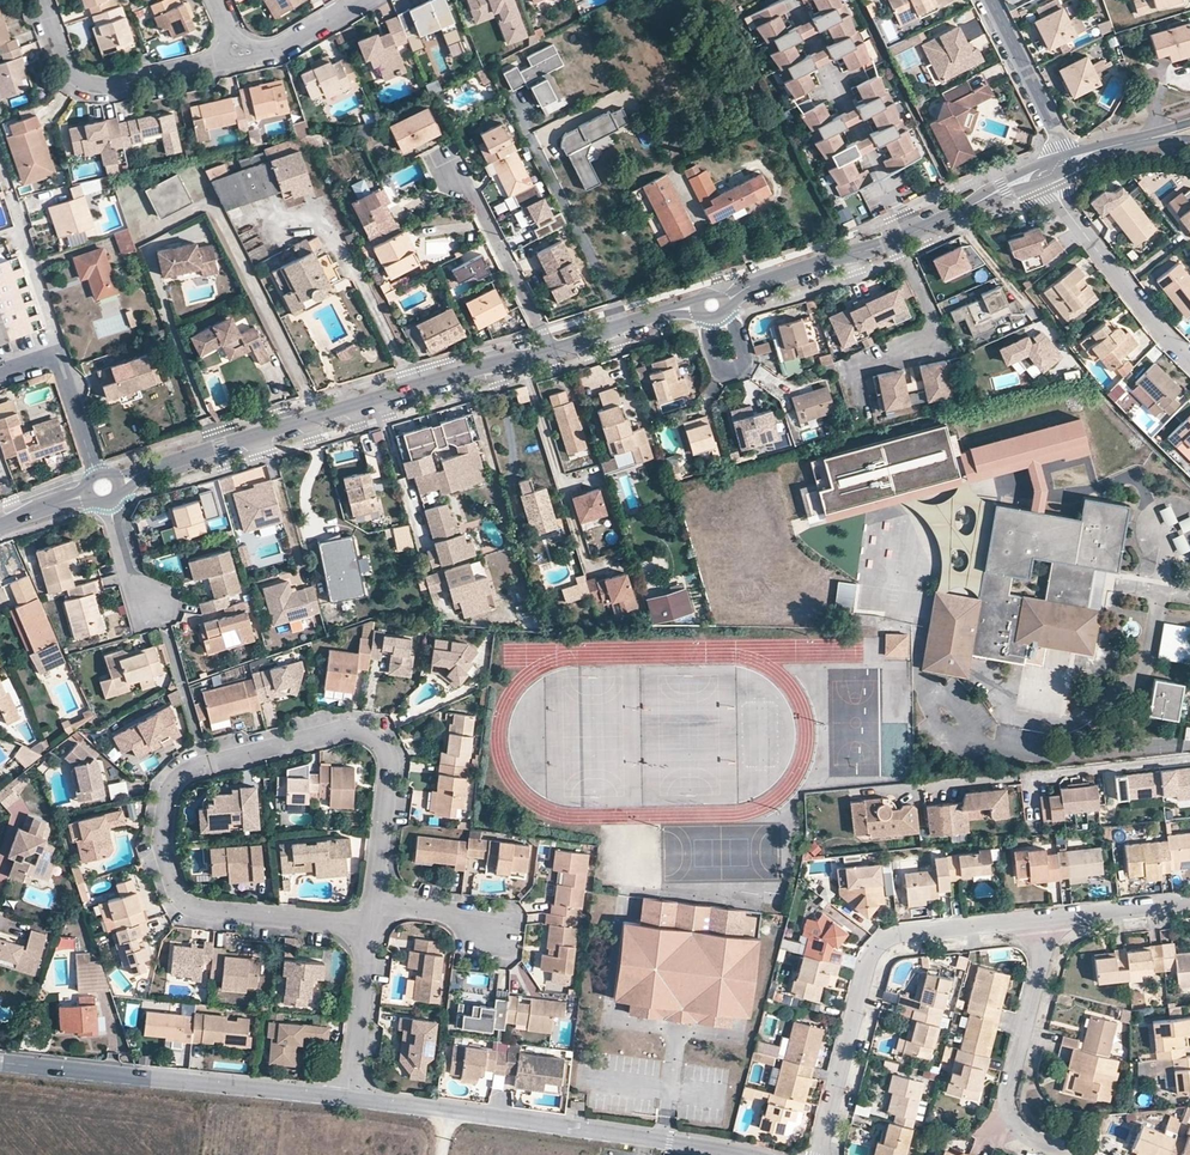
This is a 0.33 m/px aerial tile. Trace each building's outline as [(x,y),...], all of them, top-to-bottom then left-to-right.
[(84,8),(88,7),(91,15),(92,15),(110,9),(106,0),(81,0),(84,8)] [(179,4),(177,0),(160,0),(157,1),(149,5),(154,16),(153,16),(159,31),(168,27),(172,37),(194,27),(189,17),(183,3),(179,4)] [(274,15),(279,12),(272,0),(265,0),(274,15)] [(279,12),(298,0),(272,0),(279,12)] [(463,43),(446,0),(435,0),(398,14),(399,17),(407,38),(413,52),(414,55),(427,50),(422,39),(442,30),(449,48),(463,43)] [(480,14),(498,8),(501,18),(496,20),(504,42),(523,35),(522,32),(511,0),(465,0),(468,9),(469,9),(476,6),(480,14)] [(827,28),(835,43),(828,47),(825,48),(831,61),(842,56),(849,71),(857,67),(867,62),(859,47),(853,49),(847,37),(853,34),(845,19),(840,22),(833,10),(839,7),(836,0),(801,0),(804,5),(806,4),(813,1),(821,16),(814,20),(811,21),(817,33),(820,32),(827,28)] [(896,17),(933,0),(888,0),(896,17)] [(934,0),(933,0),(896,17),(899,24),(916,16),(915,12),(935,3),(934,0)] [(1061,7),(1057,0),(1052,0),(1035,8),(1039,18),(1061,7)] [(1133,0),(1137,14),(1147,11),(1143,0),(1133,0)] [(806,58),(800,61),(792,46),(799,42),(801,41),(796,29),(793,30),(786,34),(778,18),(787,13),(782,1),(760,11),(766,24),(761,27),(768,42),(774,40),(780,51),(775,54),(782,70),(788,67),(794,80),(788,82),(797,98),(808,92),(813,89),(806,74),(815,69),(809,56),(806,58)] [(189,17),(193,16),(187,2),(183,3),(189,17)] [(96,26),(97,30),(100,30),(100,35),(95,36),(99,49),(131,38),(127,22),(121,5),(110,9),(92,15),(96,26)] [(476,6),(469,9),(473,21),(494,14),(496,20),(501,18),(498,8),(480,14),(476,6)] [(839,7),(833,10),(840,22),(845,19),(848,18),(842,6),(839,7)] [(1068,21),(1061,7),(1039,18),(1034,20),(1048,47),(1085,29),(1078,15),(1068,21)] [(761,27),(766,24),(760,11),(752,16),(758,28),(761,27)] [(1,53),(18,47),(16,39),(9,41),(0,14),(0,53),(1,53)] [(395,36),(383,41),(380,36),(378,33),(359,42),(369,63),(373,62),(387,55),(391,63),(380,68),(385,79),(398,73),(399,76),(404,73),(404,71),(407,69),(395,44),(407,38),(399,17),(388,21),(393,30),(395,36)] [(1103,34),(1113,29),(1109,17),(1097,23),(1103,34)] [(811,21),(796,29),(801,41),(817,33),(811,21)] [(1174,41),(1189,37),(1189,30),(1188,23),(1149,35),(1155,54),(1166,51),(1168,55),(1177,52),(1174,41)] [(96,26),(92,27),(95,36),(100,35),(100,30),(97,30),(96,26)] [(532,32),(535,39),(541,36),(537,28),(532,31),(532,32)] [(973,49),(969,51),(963,54),(960,46),(962,45),(954,28),(918,46),(928,65),(931,64),(936,66),(943,80),(979,62),(973,49)] [(380,36),(383,41),(395,36),(393,30),(380,36)] [(535,39),(532,32),(526,34),(526,46),(536,41),(535,39)] [(859,47),(862,45),(856,33),(853,34),(847,37),(853,49),(859,47)] [(1174,41),(1177,52),(1168,55),(1169,58),(1189,52),(1189,37),(1174,41)] [(99,49),(101,55),(134,44),(131,38),(99,49)] [(775,54),(780,51),(774,40),(768,42),(766,44),(771,56),(775,54)] [(463,43),(449,48),(454,61),(468,55),(463,43)] [(969,51),(965,43),(962,45),(960,46),(963,54),(969,51)] [(1059,45),(1062,53),(1068,50),(1065,43),(1059,45)] [(516,66),(503,72),(512,89),(526,82),(529,81),(531,85),(541,105),(544,103),(556,98),(550,85),(545,88),(539,75),(547,71),(562,63),(552,44),(526,57),(531,65),(519,71),(516,66)] [(862,45),(859,47),(867,62),(873,59),(865,44),(862,45)] [(0,64),(0,98),(24,90),(17,69),(25,66),(18,47),(1,53),(4,62),(0,64)] [(809,56),(815,69),(831,61),(825,48),(809,56)] [(411,64),(417,62),(414,55),(413,52),(407,54),(411,64)] [(328,55),(311,62),(313,67),(330,60),(328,55)] [(377,70),(380,68),(391,63),(387,55),(373,62),(377,70)] [(1072,95),(1098,82),(1085,55),(1058,68),(1072,95)] [(297,74),(309,98),(340,85),(341,88),(350,83),(358,80),(348,56),(340,59),(331,63),(330,60),(313,67),(297,74)] [(943,80),(936,66),(931,64),(928,65),(936,83),(943,80)] [(25,66),(17,69),(24,90),(32,87),(25,66)] [(788,82),(794,80),(788,67),(782,70),(779,72),(785,83),(788,82)] [(1144,75),(1141,67),(1128,70),(1131,78),(1141,76),(1144,75)] [(547,71),(539,75),(545,88),(550,85),(556,98),(560,96),(547,71)] [(438,79),(426,84),(430,94),(443,88),(438,79)] [(862,121),(872,115),(879,130),(872,133),(869,135),(876,147),(879,146),(885,143),(893,157),(886,160),(883,162),(889,174),(903,167),(910,163),(905,151),(911,148),(903,133),(897,136),(891,124),(897,121),(890,106),(884,110),(878,98),(884,95),(876,79),(866,84),(857,88),(866,104),(859,107),(856,108),(862,121)] [(350,83),(352,89),(361,86),(358,80),(350,83)] [(950,162),(970,152),(959,132),(966,107),(959,105),(960,100),(965,98),(963,95),(976,89),(980,96),(986,93),(982,85),(971,91),(965,80),(940,92),(944,101),(942,102),(938,120),(931,124),(950,162)] [(280,87),(280,83),(258,87),(259,91),(280,87)] [(982,85),(986,93),(980,96),(976,89),(963,95),(965,98),(960,100),(959,105),(966,107),(991,95),(985,83),(982,85)] [(241,105),(243,114),(252,112),(254,118),(267,115),(268,118),(287,113),(280,87),(259,91),(258,87),(238,91),(239,96),(241,105)] [(890,106),(892,105),(886,93),(884,95),(878,98),(884,110),(890,106)] [(243,114),(241,105),(239,96),(230,98),(217,101),(218,105),(212,106),(211,103),(198,106),(199,107),(201,118),(192,120),(197,143),(206,141),(204,131),(236,124),(238,130),(238,133),(247,131),(243,114)] [(544,103),(541,105),(546,115),(549,113),(544,103)] [(850,144),(843,147),(836,133),(846,128),(840,116),(836,117),(830,121),(822,106),(816,109),(805,115),(813,129),(819,127),(824,139),(819,141),(826,157),(832,154),(839,167),(833,169),(841,185),(847,183),(852,193),(873,183),(867,170),(864,171),(857,174),(849,160),(860,155),(854,143),(850,144)] [(199,107),(189,108),(192,120),(201,118),(199,107)] [(565,151),(583,187),(597,180),(584,153),(589,144),(587,142),(588,140),(591,141),(617,128),(617,127),(629,121),(621,107),(610,113),(609,110),(578,125),(579,128),(575,132),(573,129),(567,133),(566,131),(564,130),(562,130),(559,130),(557,131),(555,133),(553,135),(552,138),(552,141),(554,144),(555,145),(557,145),(559,145),(560,145),(564,152),(565,151)] [(977,110),(966,107),(959,132),(970,152),(950,162),(952,166),(975,154),(968,141),(971,130),(977,110)] [(434,127),(425,108),(389,126),(401,150),(428,137),(425,131),(434,127)] [(856,108),(840,116),(846,128),(862,121),(856,108)] [(366,123),(377,120),(372,110),(363,115),(366,123)] [(38,158),(36,151),(39,150),(33,128),(39,126),(35,114),(14,121),(17,132),(5,136),(18,178),(44,170),(40,157),(38,158)] [(140,139),(139,137),(160,133),(164,154),(178,151),(169,114),(158,116),(159,118),(152,119),(151,115),(134,119),(135,124),(125,125),(125,123),(116,125),(121,146),(130,144),(130,141),(140,139)] [(82,151),(83,154),(99,151),(102,165),(115,163),(112,148),(121,146),(116,125),(115,122),(114,118),(92,123),(93,127),(87,128),(86,124),(67,128),(72,153),(82,151)] [(903,133),(906,132),(900,119),(897,121),(891,124),(897,136),(903,133)] [(484,141),(488,150),(482,153),(487,163),(513,150),(514,149),(501,122),(480,133),(484,141)] [(38,158),(40,157),(44,170),(18,178),(20,183),(53,172),(39,126),(33,128),(39,150),(36,151),(38,158)] [(425,131),(428,137),(437,133),(434,127),(425,131)] [(824,139),(819,127),(813,129),(810,131),(816,143),(819,141),(824,139)] [(249,131),(252,146),(262,144),(259,129),(249,131)] [(304,136),(310,148),(321,145),(317,133),(309,135),(304,136)] [(854,143),(860,155),(876,147),(869,135),(854,143)] [(484,141),(477,144),(482,153),(488,150),(484,141)] [(911,148),(905,151),(910,163),(920,158),(914,147),(911,148)] [(298,150),(256,165),(266,195),(289,187),(308,180),(298,150)] [(530,184),(513,150),(487,163),(484,165),(488,174),(495,170),(508,196),(511,194),(516,205),(518,204),(520,208),(542,197),(535,182),(530,184)] [(826,157),(824,158),(830,170),(833,169),(839,167),(832,154),(826,157)] [(224,164),(205,170),(225,209),(266,195),(256,165),(227,175),(224,164)] [(684,171),(690,183),(708,174),(706,170),(699,173),(695,165),(684,171)] [(895,184),(906,182),(905,172),(893,174),(895,184)] [(744,203),(736,187),(718,195),(708,174),(690,183),(709,220),(744,203)] [(736,187),(744,203),(770,191),(761,174),(736,187)] [(160,216),(189,200),(176,175),(146,190),(160,216)] [(666,175),(643,186),(665,231),(655,236),(659,245),(678,236),(685,232),(692,228),(666,175)] [(96,179),(79,183),(83,196),(100,191),(96,179)] [(308,180),(289,187),(292,196),(311,189),(308,180)] [(1146,189),(1139,180),(1136,183),(1143,191),(1146,189)] [(54,215),(61,237),(92,227),(83,196),(79,183),(69,185),(68,185),(72,199),(48,207),(51,216),(54,215)] [(841,185),(838,186),(844,197),(852,193),(847,183),(841,185)] [(1154,229),(1120,186),(1118,188),(1100,191),(1087,202),(1098,216),(1106,210),(1128,238),(1134,245),(1143,238),(1154,229)] [(1182,195),(1181,193),(1168,203),(1189,232),(1189,189),(1182,195)] [(399,233),(385,205),(380,207),(377,202),(373,193),(351,203),(370,239),(359,244),(363,251),(399,233)] [(550,231),(566,223),(559,211),(551,215),(542,197),(520,208),(527,224),(533,221),(536,227),(531,229),(536,238),(550,231)] [(380,207),(385,205),(383,199),(377,202),(380,207)] [(839,212),(842,222),(853,219),(850,208),(839,212)] [(349,225),(355,222),(352,214),(345,217),(349,225)] [(54,215),(51,216),(57,238),(61,237),(54,215)] [(844,226),(846,230),(855,226),(853,221),(844,226)] [(1026,229),(1027,233),(1023,235),(1010,238),(1005,241),(1009,253),(1020,258),(1037,253),(1042,266),(1062,249),(1054,238),(1046,245),(1041,248),(1037,239),(1041,238),(1038,229),(1035,227),(1026,229)] [(128,228),(112,234),(121,254),(136,249),(136,248),(128,228)] [(412,249),(414,248),(404,230),(400,232),(410,250),(412,249)] [(355,238),(353,232),(344,236),(347,242),(355,238)] [(412,249),(410,250),(400,232),(399,233),(363,251),(367,260),(378,255),(389,278),(419,262),(412,249)] [(678,236),(681,241),(687,238),(685,232),(678,236)] [(294,245),(300,257),(283,266),(294,287),(283,293),(294,315),(320,301),(319,298),(321,296),(322,294),(322,291),(321,288),(330,284),(316,259),(312,251),(321,246),(316,237),(307,242),(305,239),(294,245)] [(1041,248),(1046,245),(1043,237),(1041,238),(1037,239),(1041,248)] [(158,249),(163,274),(200,266),(202,275),(217,272),(210,244),(197,247),(196,241),(158,249)] [(556,300),(575,291),(569,278),(577,274),(560,241),(537,253),(547,273),(554,287),(550,288),(556,300)] [(982,265),(967,247),(960,247),(931,259),(939,278),(965,267),(967,271),(982,265)] [(74,258),(81,279),(88,276),(96,297),(115,291),(101,249),(74,258)] [(484,253),(455,268),(461,280),(477,272),(479,277),(493,270),(484,253)] [(31,330),(37,328),(40,327),(37,317),(16,257),(0,263),(0,341),(31,330)] [(1186,316),(1189,312),(1189,279),(1183,271),(1177,262),(1154,279),(1161,288),(1167,295),(1169,294),(1186,316)] [(283,266),(272,271),(283,293),(294,287),(283,266)] [(1082,275),(1075,266),(1041,292),(1062,317),(1091,294),(1085,285),(1080,289),(1074,282),(1079,277),(1082,275)] [(547,273),(543,275),(550,288),(554,287),(547,273)] [(1080,289),(1085,285),(1079,277),(1074,282),(1080,289)] [(1032,283),(1028,278),(1022,283),(1026,288),(1032,283)] [(886,322),(884,318),(894,314),(905,308),(901,299),(911,294),(904,279),(893,284),(896,288),(883,294),(873,299),(871,296),(863,300),(876,327),(886,322)] [(387,281),(379,285),(383,293),(390,289),(387,281)] [(1022,316),(1014,298),(1006,302),(998,284),(979,293),(980,297),(949,312),(954,322),(963,318),(972,336),(994,326),(992,320),(1006,313),(1010,321),(1022,316)] [(469,304),(481,328),(509,315),(497,290),(469,304)] [(871,296),(873,299),(883,294),(881,290),(870,294),(871,296)] [(1062,317),(1065,322),(1095,299),(1091,294),(1062,317)] [(853,306),(855,308),(846,313),(844,310),(829,317),(840,340),(852,334),(865,329),(866,332),(876,327),(863,300),(862,298),(852,303),(853,306)] [(817,309),(814,299),(806,301),(809,311),(817,309)] [(431,347),(434,353),(467,336),(454,310),(421,327),(431,347)] [(886,322),(887,325),(896,320),(894,314),(884,318),(886,322)] [(814,340),(806,342),(801,323),(800,319),(777,325),(779,332),(774,334),(783,361),(817,351),(814,340)] [(1107,319),(1102,323),(1108,331),(1113,327),(1107,319)] [(200,356),(222,346),(230,348),(235,358),(253,350),(260,365),(271,360),(255,328),(250,330),(240,335),(234,325),(234,323),(225,321),(192,338),(200,356)] [(1113,327),(1108,331),(1102,323),(1090,334),(1096,342),(1089,346),(1098,357),(1109,371),(1119,362),(1118,360),(1137,344),(1127,332),(1122,335),(1122,330),(1120,328),(1118,327),(1116,326),(1113,327)] [(431,347),(421,327),(419,324),(412,328),(424,351),(431,347)] [(840,340),(844,348),(856,342),(852,334),(840,340)] [(1062,359),(1043,334),(1035,340),(1037,343),(1031,345),(1027,338),(1001,349),(1007,363),(1017,359),(1025,370),(1035,363),(1043,373),(1062,359)] [(769,351),(767,343),(752,347),(755,356),(769,351)] [(342,361),(359,353),(354,344),(338,352),(342,361)] [(230,348),(222,346),(229,361),(235,358),(230,348)] [(1089,346),(1084,351),(1092,362),(1098,357),(1089,346)] [(155,381),(146,354),(106,367),(100,369),(103,376),(96,378),(103,398),(134,387),(155,381)] [(90,360),(94,371),(100,369),(106,367),(103,356),(90,360)] [(673,356),(650,363),(653,372),(648,374),(657,401),(687,391),(682,377),(680,378),(676,379),(672,366),(676,365),(673,356)] [(947,373),(952,372),(948,356),(943,358),(947,373)] [(886,408),(918,399),(951,391),(947,373),(943,358),(921,363),(924,376),(927,375),(928,381),(925,382),(926,387),(908,392),(907,387),(903,387),(902,381),(905,380),(902,368),(877,375),(881,390),(886,408)] [(1131,368),(1123,361),(1114,371),(1121,377),(1131,368)] [(1170,382),(1172,380),(1154,362),(1152,365),(1170,382)] [(676,365),(672,366),(676,379),(680,378),(676,365)] [(1180,389),(1172,380),(1170,382),(1152,365),(1134,383),(1136,385),(1154,403),(1148,409),(1146,410),(1154,418),(1162,411),(1168,417),(1180,405),(1172,397),(1180,389)] [(648,377),(644,367),(634,369),(634,370),(638,380),(648,377)] [(951,391),(956,389),(952,372),(947,373),(951,391)] [(876,391),(881,390),(877,375),(872,376),(876,391)] [(924,376),(917,378),(912,378),(905,380),(902,381),(903,387),(907,387),(925,382),(928,381),(927,375),(924,376)] [(1127,389),(1118,381),(1106,393),(1113,403),(1127,389)] [(0,390),(0,402),(4,415),(0,416),(0,430),(7,427),(19,423),(17,415),(21,413),(12,385),(0,390)] [(810,426),(808,419),(834,411),(825,385),(790,397),(800,429),(810,426)] [(1154,403),(1136,385),(1130,391),(1148,409),(1154,403)] [(608,407),(616,404),(620,403),(615,389),(596,396),(596,398),(599,405),(607,403),(608,407)] [(880,409),(886,408),(881,390),(876,391),(880,409)] [(568,406),(564,395),(550,399),(568,458),(585,452),(583,444),(571,405),(568,406)] [(599,405),(596,398),(590,400),(592,408),(599,405)] [(626,432),(621,418),(616,404),(608,407),(596,411),(605,438),(613,436),(617,451),(634,446),(635,448),(645,445),(640,428),(630,431),(626,432)] [(749,406),(729,411),(740,449),(771,440),(765,422),(772,421),(769,410),(757,414),(752,415),(750,410),(749,406)] [(453,442),(455,446),(473,440),(479,438),(471,412),(439,421),(439,423),(444,441),(448,441),(451,441),(453,442)] [(1183,420),(1166,437),(1175,446),(1180,441),(1187,434),(1189,437),(1189,413),(1183,420)] [(710,455),(716,454),(704,416),(694,419),(696,425),(684,429),(692,452),(708,447),(710,455)] [(58,423),(56,417),(31,424),(33,431),(58,423)] [(626,417),(621,418),(626,432),(630,431),(626,417)] [(696,425),(694,419),(682,423),(684,429),(696,425)] [(976,470),(1087,440),(1081,419),(970,449),(976,470)] [(772,421),(765,422),(771,440),(777,438),(772,421)] [(951,421),(811,458),(816,477),(822,475),(823,480),(826,479),(827,485),(806,491),(812,514),(895,492),(894,488),(909,484),(910,487),(960,474),(950,440),(956,439),(951,421)] [(18,460),(65,446),(58,423),(33,431),(10,438),(7,427),(0,430),(0,444),(4,455),(15,452),(18,460)] [(435,444),(444,441),(439,423),(430,425),(435,444)] [(431,446),(435,444),(430,425),(429,424),(394,435),(402,462),(428,454),(428,451),(428,449),(429,447),(431,446)] [(1180,441),(1189,450),(1189,437),(1187,434),(1180,441)] [(610,453),(617,451),(613,436),(605,438),(610,453)] [(956,439),(950,440),(960,474),(910,487),(909,484),(894,488),(895,492),(812,514),(806,491),(827,485),(826,479),(823,480),(822,475),(816,477),(817,482),(800,486),(810,521),(1028,462),(1037,460),(1063,453),(1065,459),(1090,452),(1087,440),(976,470),(970,449),(960,452),(956,439)] [(482,469),(473,440),(455,446),(458,455),(439,460),(441,466),(442,469),(434,471),(433,468),(413,474),(418,494),(438,488),(440,493),(459,488),(456,476),(482,469)] [(736,451),(729,453),(731,463),(739,461),(736,451)] [(370,478),(378,476),(373,457),(364,454),(368,472),(369,472),(370,478)] [(433,468),(428,454),(402,462),(406,476),(413,474),(433,468)] [(613,457),(602,461),(606,472),(617,468),(613,457)] [(1037,460),(1028,462),(1035,488),(1032,511),(1040,512),(1044,486),(1037,460)] [(685,477),(682,466),(670,470),(673,481),(685,477)] [(485,480),(482,469),(456,476),(459,488),(485,480)] [(343,479),(352,515),(378,509),(370,478),(369,472),(368,472),(343,479)] [(232,475),(218,479),(222,495),(237,491),(232,475)] [(520,494),(518,494),(533,541),(557,533),(557,532),(563,530),(561,524),(555,526),(543,487),(535,489),(531,490),(529,482),(528,479),(516,483),(520,494)] [(244,530),(281,520),(270,481),(261,483),(262,486),(254,488),(234,494),(244,530)] [(606,517),(598,493),(587,496),(588,499),(583,500),(582,498),(581,493),(570,496),(579,525),(606,517)] [(1086,605),(1089,586),(1093,566),(1114,569),(1126,505),(1083,498),(1079,519),(1040,512),(1032,511),(994,504),(991,523),(977,598),(934,591),(931,607),(921,668),(925,669),(966,676),(970,653),(1022,663),(1025,643),(1091,654),(1099,608),(1086,605)] [(199,535),(196,522),(203,520),(198,501),(174,508),(179,526),(174,528),(178,541),(199,535)] [(452,537),(450,528),(455,526),(452,516),(449,517),(445,504),(423,511),(429,530),(433,529),(434,534),(431,535),(435,549),(425,552),(430,568),(466,557),(474,555),(470,542),(464,543),(462,534),(452,537)] [(1171,506),(1160,512),(1167,527),(1178,522),(1171,506)] [(174,508),(168,509),(174,528),(179,526),(174,508)] [(234,537),(227,512),(212,516),(220,541),(234,537)] [(1174,537),(1178,554),(1189,551),(1189,517),(1179,520),(1183,535),(1174,537)] [(384,528),(378,530),(317,542),(318,548),(329,602),(364,594),(360,577),(371,574),(368,555),(410,547),(406,524),(393,526),(392,518),(382,519),(384,528)] [(199,535),(207,533),(203,520),(196,522),(199,535)] [(462,534),(459,525),(455,526),(450,528),(452,537),(462,534)] [(557,533),(533,541),(535,548),(563,540),(560,532),(557,533)] [(73,539),(65,541),(70,557),(78,555),(73,539)] [(61,650),(12,540),(0,545),(0,582),(2,587),(11,583),(18,599),(25,597),(27,601),(16,606),(35,650),(31,652),(36,663),(40,672),(66,660),(61,650)] [(74,586),(68,564),(66,558),(70,557),(65,541),(35,549),(48,594),(69,588),(74,586)] [(247,545),(238,547),(243,565),(251,563),(247,545)] [(203,579),(209,577),(213,576),(214,582),(211,583),(215,599),(210,601),(199,603),(202,614),(224,608),(229,606),(226,596),(241,592),(230,551),(198,560),(203,579)] [(198,560),(189,562),(194,581),(203,579),(198,560)] [(489,593),(484,576),(473,580),(468,564),(432,575),(437,592),(447,589),(452,603),(457,602),(459,608),(462,618),(488,611),(484,595),(489,593)] [(437,592),(432,575),(424,577),(429,594),(437,592)] [(587,588),(583,578),(583,576),(577,577),(581,590),(587,588)] [(637,611),(626,577),(597,586),(596,582),(586,585),(593,606),(610,600),(611,605),(619,603),(623,615),(637,611)] [(77,640),(96,635),(91,616),(100,614),(94,592),(98,591),(95,580),(74,586),(69,588),(71,599),(66,600),(77,640)] [(835,610),(854,612),(857,584),(839,582),(835,610)] [(313,586),(296,592),(291,593),(290,589),(288,583),(263,590),(274,626),(321,612),(313,586)] [(653,622),(689,611),(682,588),(646,599),(653,622)] [(224,608),(226,617),(204,623),(209,639),(204,640),(208,654),(227,649),(222,631),(236,627),(239,636),(253,632),(244,602),(229,606),(224,608)] [(16,606),(11,609),(30,652),(31,652),(35,650),(16,606)] [(96,635),(105,632),(100,614),(91,616),(96,635)] [(1162,622),(1157,658),(1188,664),(1189,653),(1189,627),(1162,622)] [(204,623),(200,624),(204,640),(209,639),(204,623)] [(382,646),(391,647),(391,651),(390,663),(397,664),(396,672),(407,673),(410,653),(407,653),(408,638),(383,634),(383,632),(373,631),(371,640),(369,657),(379,658),(381,650),(382,646)] [(239,636),(241,645),(255,641),(253,632),(239,636)] [(904,636),(884,635),(883,656),(904,657),(904,636)] [(323,686),(353,690),(356,667),(367,669),(369,657),(371,640),(361,638),(359,652),(328,648),(323,686)] [(463,671),(470,662),(468,660),(475,652),(464,643),(432,640),(431,644),(429,661),(442,663),(449,669),(445,674),(456,683),(465,673),(463,671)] [(142,650),(142,652),(131,655),(122,651),(104,656),(113,688),(125,684),(124,680),(137,677),(138,681),(161,674),(154,647),(142,650)] [(290,666),(282,664),(265,669),(250,673),(251,678),(257,700),(265,698),(265,696),(264,694),(274,691),(273,686),(287,682),(296,686),(300,669),(298,659),(290,662),(290,666)] [(397,664),(390,663),(388,671),(396,672),(397,664)] [(453,687),(456,683),(445,674),(442,678),(453,687)] [(257,700),(251,678),(201,692),(208,718),(227,713),(248,707),(249,710),(259,707),(257,700)] [(1153,679),(1147,714),(1174,718),(1181,683),(1153,679)] [(264,694),(265,696),(288,690),(295,692),(296,686),(287,682),(273,686),(274,691),(264,694)] [(4,694),(0,684),(0,714),(2,713),(6,723),(18,718),(7,693),(4,694)] [(326,690),(325,696),(343,699),(344,693),(326,690)] [(150,746),(147,741),(153,738),(157,741),(159,740),(160,741),(163,745),(172,740),(171,737),(180,733),(171,716),(174,714),(169,704),(112,735),(121,750),(130,745),(135,754),(145,749),(150,746)] [(208,718),(210,723),(228,717),(227,713),(208,718)] [(453,732),(450,732),(449,741),(446,741),(445,751),(439,751),(438,763),(466,766),(472,716),(452,713),(451,724),(453,725),(453,732)] [(147,741),(150,746),(160,741),(159,740),(157,741),(153,738),(147,741)] [(74,768),(78,782),(83,781),(86,791),(84,791),(86,800),(104,795),(102,784),(99,775),(96,761),(77,745),(65,759),(74,768)] [(130,745),(121,750),(128,765),(147,754),(145,749),(135,754),(130,745)] [(14,758),(28,768),(37,756),(23,746),(14,758)] [(101,761),(96,761),(99,775),(104,774),(101,761)] [(455,807),(462,808),(466,766),(438,763),(436,787),(440,787),(439,793),(435,792),(433,811),(433,812),(434,814),(436,815),(450,817),(451,807),(455,807)] [(317,797),(329,797),(329,807),(352,807),(354,767),(318,766),(317,774),(317,792),(317,797)] [(1189,767),(1123,775),(1125,797),(1149,795),(1176,791),(1177,799),(1189,797),(1189,775),(1189,767)] [(74,768),(71,772),(78,802),(86,800),(84,791),(86,791),(83,781),(78,782),(74,768)] [(307,774),(307,778),(290,777),(275,777),(274,794),(285,794),(285,801),(307,802),(308,792),(317,792),(317,774),(307,774)] [(1123,775),(1114,776),(1117,798),(1125,797),(1123,775)] [(25,784),(18,776),(11,781),(18,790),(25,784)] [(11,781),(0,790),(0,805),(4,811),(17,800),(12,794),(18,790),(11,781)] [(110,783),(111,799),(128,797),(127,782),(110,783)] [(1059,813),(1070,811),(1083,810),(1096,809),(1095,803),(1093,783),(1083,784),(1065,786),(1057,787),(1057,792),(1052,792),(1045,793),(1048,818),(1060,817),(1059,813)] [(239,787),(239,791),(219,793),(212,794),(213,803),(205,804),(206,808),(208,824),(241,820),(242,827),(257,826),(253,785),(239,787)] [(1001,816),(998,788),(975,790),(975,794),(970,794),(969,790),(961,791),(956,802),(943,804),(946,834),(962,832),(961,818),(961,808),(983,806),(984,816),(987,817),(1001,816)] [(1177,799),(1176,791),(1149,795),(1150,802),(1177,799)] [(206,808),(205,804),(213,803),(212,794),(207,794),(205,795),(203,797),(202,800),(203,809),(206,808)] [(889,804),(885,800),(884,800),(883,799),(880,798),(876,798),(876,800),(877,805),(878,805),(879,805),(880,805),(881,806),(882,806),(882,807),(883,807),(883,808),(884,809),(884,810),(885,811),(885,812),(891,811),(890,807),(889,804)] [(910,808),(906,806),(897,807),(894,811),(891,811),(885,812),(885,811),(884,810),(884,809),(883,808),(883,807),(882,807),(882,806),(881,806),(880,805),(879,805),(878,805),(877,805),(876,800),(857,802),(861,836),(864,839),(913,832),(910,808)] [(861,836),(857,802),(844,804),(848,837),(861,836)] [(946,834),(943,804),(929,806),(929,805),(922,806),(925,836),(946,834)] [(961,808),(961,818),(984,816),(983,806),(961,808)] [(198,809),(200,832),(242,827),(241,820),(208,824),(206,808),(203,809),(198,809)] [(124,824),(121,811),(68,824),(72,841),(76,840),(82,863),(105,857),(99,830),(107,828),(124,824)] [(14,851),(16,854),(14,859),(8,878),(22,882),(24,874),(29,876),(40,879),(46,862),(51,846),(42,844),(44,839),(39,838),(40,832),(46,831),(46,828),(44,822),(27,817),(21,831),(17,830),(10,850),(14,851)] [(105,857),(113,850),(107,828),(99,830),(105,857)] [(1166,835),(1166,843),(1169,873),(1180,872),(1179,868),(1179,859),(1189,857),(1189,832),(1166,835)] [(465,857),(467,842),(416,836),(414,854),(432,856),(431,861),(453,864),(452,868),(463,870),(465,857)] [(291,860),(313,859),(313,871),(313,876),(332,875),(331,869),(345,868),(344,856),(349,856),(348,839),(314,841),(314,844),(304,845),(304,841),(285,843),(286,847),(278,847),(279,866),(292,865),(291,860)] [(467,839),(467,842),(465,857),(476,859),(478,840),(467,839)] [(767,850),(779,850),(779,840),(768,840),(767,850)] [(523,872),(527,846),(487,841),(485,860),(484,864),(493,865),(493,870),(507,873),(508,867),(514,868),(513,871),(523,872)] [(1169,873),(1166,843),(1123,848),(1126,873),(1143,871),(1143,878),(1159,876),(1169,875),(1169,873)] [(261,880),(259,845),(208,849),(210,875),(228,874),(228,870),(235,870),(235,875),(250,874),(251,881),(261,880)] [(1101,871),(1098,846),(1055,851),(1056,853),(1058,876),(1068,875),(1086,873),(1101,871)] [(552,868),(563,870),(562,882),(558,882),(556,902),(553,902),(552,913),(577,916),(580,916),(583,893),(586,865),(588,852),(554,848),(552,868)] [(977,849),(978,852),(944,856),(947,881),(958,879),(958,875),(970,874),(988,871),(987,860),(989,860),(988,848),(977,849)] [(1058,876),(1056,853),(1044,855),(1043,848),(1026,850),(1026,849),(1012,850),(1015,876),(1028,875),(1046,873),(1046,880),(1058,879),(1058,876)] [(14,851),(10,850),(7,857),(14,859),(16,854),(14,851)] [(414,854),(413,861),(431,863),(431,861),(432,856),(414,854)] [(932,857),(933,871),(903,874),(906,900),(923,897),(937,896),(936,893),(936,889),(939,888),(948,887),(947,881),(944,856),(932,857)] [(1179,859),(1179,868),(1189,867),(1189,857),(1179,859)] [(279,866),(279,872),(313,871),(313,859),(291,860),(292,865),(279,866)] [(40,879),(46,881),(52,863),(46,862),(40,879)] [(882,896),(879,862),(835,867),(836,869),(837,887),(843,887),(844,898),(859,910),(866,912),(869,912),(871,907),(871,903),(875,903),(875,896),(882,896)] [(228,878),(229,882),(251,881),(250,874),(235,875),(235,870),(228,870),(228,874),(228,878)] [(1126,873),(1127,880),(1143,878),(1143,871),(1126,873)] [(1028,875),(1029,882),(1046,880),(1046,873),(1028,875)] [(281,901),(292,901),(293,875),(282,875),(281,901)] [(1143,878),(1144,884),(1160,883),(1159,876),(1143,878)] [(939,888),(936,889),(936,893),(937,896),(948,894),(948,887),(939,888)] [(139,891),(134,893),(140,910),(145,909),(139,891)] [(140,910),(134,893),(106,902),(115,931),(137,924),(144,922),(140,910)] [(906,900),(907,906),(923,904),(923,897),(906,900)] [(631,1000),(629,1013),(731,1025),(732,1013),(748,1015),(757,939),(740,937),(743,912),(643,899),(640,924),(622,922),(613,998),(631,1000)] [(106,902),(100,904),(109,933),(115,931),(106,902)] [(550,947),(554,948),(553,954),(550,954),(543,953),(541,968),(570,971),(577,916),(552,913),(548,913),(546,924),(550,924),(548,947),(550,947)] [(800,937),(807,938),(802,956),(839,966),(841,955),(831,952),(831,949),(833,947),(829,945),(832,940),(837,941),(843,932),(820,914),(813,923),(805,920),(800,937)] [(140,945),(137,945),(135,939),(138,938),(141,937),(137,924),(115,931),(119,944),(121,943),(124,954),(121,955),(125,966),(129,965),(132,976),(145,972),(142,961),(147,960),(143,944),(140,945)] [(24,946),(23,950),(18,948),(19,945),(0,940),(0,958),(15,962),(34,968),(44,935),(28,931),(24,946)] [(416,966),(421,967),(417,999),(437,1001),(440,977),(438,976),(441,953),(439,952),(440,946),(435,940),(415,937),(413,950),(408,949),(406,965),(416,966)] [(296,939),(284,938),(283,959),(294,960),(296,939)] [(1175,967),(1178,987),(1189,986),(1189,952),(1174,954),(1172,942),(1161,943),(1164,969),(1175,967)] [(119,944),(115,945),(121,968),(125,966),(121,955),(124,954),(121,943),(119,944)] [(1126,950),(1128,969),(1152,966),(1152,970),(1164,969),(1161,943),(1149,945),(1150,948),(1126,950)] [(190,947),(173,946),(170,974),(190,976),(199,977),(201,963),(210,964),(212,948),(211,946),(203,945),(203,949),(190,947)] [(236,958),(235,966),(224,965),(224,954),(225,950),(212,948),(210,964),(208,979),(221,980),(221,988),(245,991),(246,986),(246,983),(257,984),(259,963),(249,962),(248,959),(236,958)] [(1113,953),(1114,957),(1094,960),(1097,984),(1129,980),(1128,969),(1126,950),(1126,949),(1113,951),(1113,953)] [(88,953),(74,954),(78,992),(108,990),(99,960),(89,961),(88,953)] [(224,954),(224,965),(235,966),(236,958),(236,955),(224,954)] [(836,977),(839,966),(802,956),(796,983),(793,982),(790,995),(812,1001),(817,984),(821,985),(825,986),(828,975),(832,976),(836,977)] [(283,959),(281,974),(285,974),(283,994),(305,996),(309,996),(310,983),(311,977),(315,977),(321,978),(322,963),(294,960),(283,959)] [(15,962),(13,969),(33,975),(34,968),(15,962)] [(421,967),(416,966),(412,999),(417,999),(421,967)] [(1003,973),(977,966),(965,1010),(970,1012),(997,1019),(998,1013),(1000,1008),(995,1007),(1003,973)] [(568,981),(570,971),(550,969),(549,978),(568,981)] [(913,1010),(940,1016),(949,978),(926,973),(918,1000),(914,999),(911,1009),(913,1010)] [(926,973),(920,974),(914,999),(918,1000),(926,973)] [(1008,974),(1003,973),(995,1007),(1000,1008),(1008,974)] [(821,985),(817,984),(812,1001),(817,1002),(821,985)] [(283,994),(282,1004),(305,1006),(305,996),(283,994)] [(899,995),(896,1005),(911,1009),(914,999),(899,995)] [(530,1000),(528,1005),(517,1004),(517,998),(507,996),(507,1000),(504,1022),(514,1023),(515,1019),(526,1021),(525,1025),(525,1027),(549,1030),(551,1017),(562,1018),(563,1004),(530,1000)] [(77,1034),(96,1032),(94,997),(78,998),(78,1005),(59,1008),(60,1031),(76,1030),(77,1034)] [(504,1022),(507,1000),(494,999),(493,1008),(492,1012),(483,1011),(484,1006),(471,1005),(469,1016),(455,1014),(454,1028),(490,1033),(490,1030),(496,1030),(495,1041),(501,1042),(504,1022)] [(911,1019),(916,1020),(911,1040),(906,1039),(902,1052),(929,1058),(940,1016),(913,1010),(911,1019)] [(183,1022),(184,1015),(146,1011),(144,1034),(164,1036),(181,1037),(181,1041),(191,1043),(193,1022),(183,1022)] [(999,1019),(997,1019),(970,1012),(960,1050),(986,1056),(991,1035),(993,1028),(996,1029),(999,1019)] [(237,1021),(226,1020),(227,1017),(193,1014),(193,1022),(191,1043),(200,1043),(201,1042),(212,1043),(213,1033),(223,1034),(222,1045),(244,1048),(247,1019),(238,1018),(237,1021)] [(1081,1049),(1108,1056),(1117,1022),(1091,1014),(1087,1030),(1081,1049)] [(398,1028),(397,1043),(400,1043),(400,1050),(395,1053),(395,1058),(404,1072),(418,1062),(424,1063),(425,1058),(426,1049),(431,1049),(433,1030),(434,1025),(426,1024),(427,1020),(395,1016),(394,1028),(398,1028)] [(1152,1020),(1156,1060),(1171,1058),(1172,1058),(1183,1056),(1182,1046),(1180,1032),(1189,1031),(1189,1016),(1152,1020)] [(326,1040),(327,1027),(268,1022),(266,1038),(270,1038),(268,1064),(293,1066),(295,1045),(296,1038),(301,1038),(304,1039),(326,1040)] [(821,1029),(793,1022),(783,1061),(811,1068),(814,1057),(809,1056),(812,1045),(817,1046),(821,1029)] [(1186,1046),(1185,1036),(1189,1035),(1189,1031),(1180,1032),(1182,1046),(1186,1046)] [(1062,1034),(1060,1043),(1072,1047),(1075,1048),(1078,1038),(1062,1034)] [(563,1058),(518,1052),(519,1044),(507,1043),(506,1051),(503,1071),(515,1073),(513,1085),(530,1088),(531,1079),(543,1081),(559,1083),(563,1058)] [(506,1051),(499,1050),(453,1045),(450,1072),(458,1073),(457,1079),(475,1081),(477,1077),(477,1072),(482,1073),(483,1068),(492,1069),(492,1072),(503,1073),(503,1071),(506,1051)] [(817,1046),(812,1045),(809,1056),(814,1057),(817,1046)] [(1117,1059),(1108,1056),(1081,1049),(1075,1048),(1072,1047),(1067,1067),(1075,1069),(1074,1073),(1071,1087),(1081,1090),(1080,1094),(1093,1098),(1093,1096),(1106,1099),(1108,1092),(1111,1093),(1117,1071),(1114,1070),(1117,1059)] [(960,1050),(957,1049),(946,1093),(961,1096),(964,1086),(980,1090),(981,1082),(976,1077),(977,1072),(979,1068),(985,1069),(988,1057),(986,1056),(960,1050)] [(1172,1063),(1176,1093),(1189,1092),(1189,1055),(1183,1056),(1172,1058),(1172,1063)] [(783,1061),(781,1060),(772,1095),(802,1103),(811,1068),(783,1061)] [(404,1072),(404,1076),(422,1077),(424,1063),(418,1062),(404,1072)] [(1067,1067),(1061,1090),(1080,1094),(1081,1090),(1071,1087),(1074,1073),(1075,1069),(1067,1067)] [(976,1077),(981,1082),(985,1069),(979,1068),(977,1072),(976,1077)] [(894,1123),(911,1127),(923,1081),(892,1073),(888,1090),(892,1092),(897,1093),(892,1113),(896,1114),(894,1123)] [(543,1081),(531,1079),(530,1088),(542,1089),(543,1081)] [(964,1086),(961,1096),(977,1101),(980,1090),(964,1086)] [(897,1093),(892,1092),(887,1112),(892,1113),(897,1093)] [(800,1112),(802,1103),(772,1095),(769,1094),(763,1116),(761,1115),(758,1129),(780,1134),(783,1124),(784,1118),(788,1119),(792,1120),(795,1111),(798,1112),(800,1112)] [(582,1111),(582,1104),(569,1102),(569,1110),(582,1111)] [(856,1115),(870,1117),(871,1107),(857,1105),(856,1115)] [(1186,1125),(1189,1114),(1189,1113),(1183,1114),(1180,1123),(1186,1125)] [(888,1122),(883,1142),(879,1154),(904,1154),(911,1127),(894,1123),(888,1122)] [(1164,1133),(1142,1124),(1134,1145),(1156,1154),(1155,1154),(1167,1154),(1175,1136),(1177,1128),(1168,1125),(1164,1133)] [(1189,1124),(1185,1133),(1187,1133),(1185,1140),(1175,1136),(1167,1154),(1189,1154),(1189,1125),(1189,1124)] [(877,1141),(873,1154),(879,1154),(883,1142),(877,1141)] [(1156,1154),(1134,1145),(1132,1150),(1145,1154),(1155,1154),(1156,1154)]
